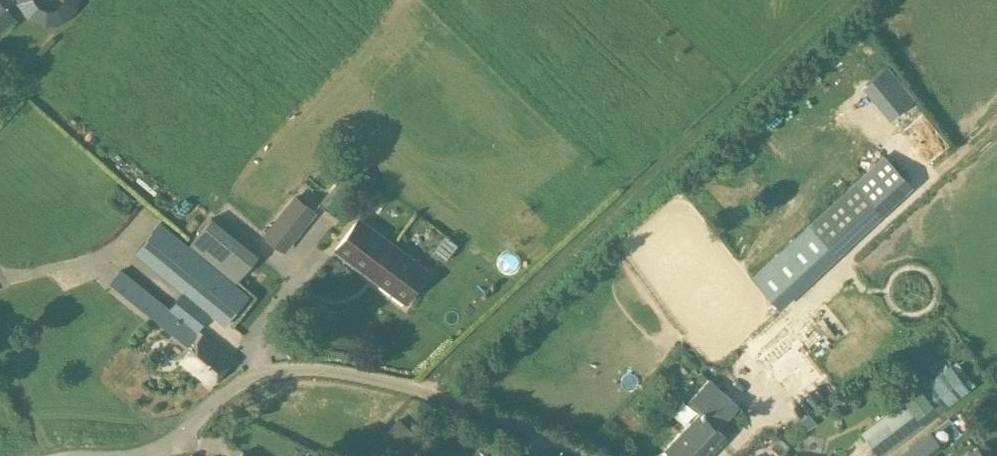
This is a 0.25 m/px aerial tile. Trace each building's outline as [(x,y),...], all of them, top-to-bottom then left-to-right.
[(22,19),(70,22),(72,0),(23,0),(22,19)] [(17,21),(0,1),(0,36),(17,21)] [(867,82),(895,116),(914,99),(886,66),(867,82)] [(298,196),(267,233),(286,248),(316,211),(298,196)] [(405,301),(428,270),(370,226),(359,218),(336,249),(405,301)] [(163,221),(136,254),(183,293),(211,315),(224,326),(250,293),(163,221)] [(779,307),(781,309),(839,254),(836,251),(811,224),(793,240),(755,276),(752,278),(774,301),(779,307)] [(171,308),(124,269),(111,285),(186,346),(188,343),(199,329),(198,329),(171,308)] [(211,315),(183,293),(179,298),(171,308),(198,329),(199,329),(211,315)] [(756,351),(801,414),(836,389),(815,359),(831,347),(808,315),(756,351)] [(205,334),(199,329),(188,343),(194,348),(184,360),(212,383),(215,383),(234,359),(205,334)] [(905,399),(862,433),(880,455),(883,455),(925,423),(970,388),(951,363),(922,386),(905,399)] [(725,437),(716,428),(738,404),(710,378),(689,401),(701,413),(667,449),(674,455),(707,455),(725,437)] [(418,439),(398,420),(384,436),(404,454),(418,439)] [(781,455),(790,447),(780,437),(771,446),(781,455)] [(980,447),(967,455),(986,455),(980,447)]
